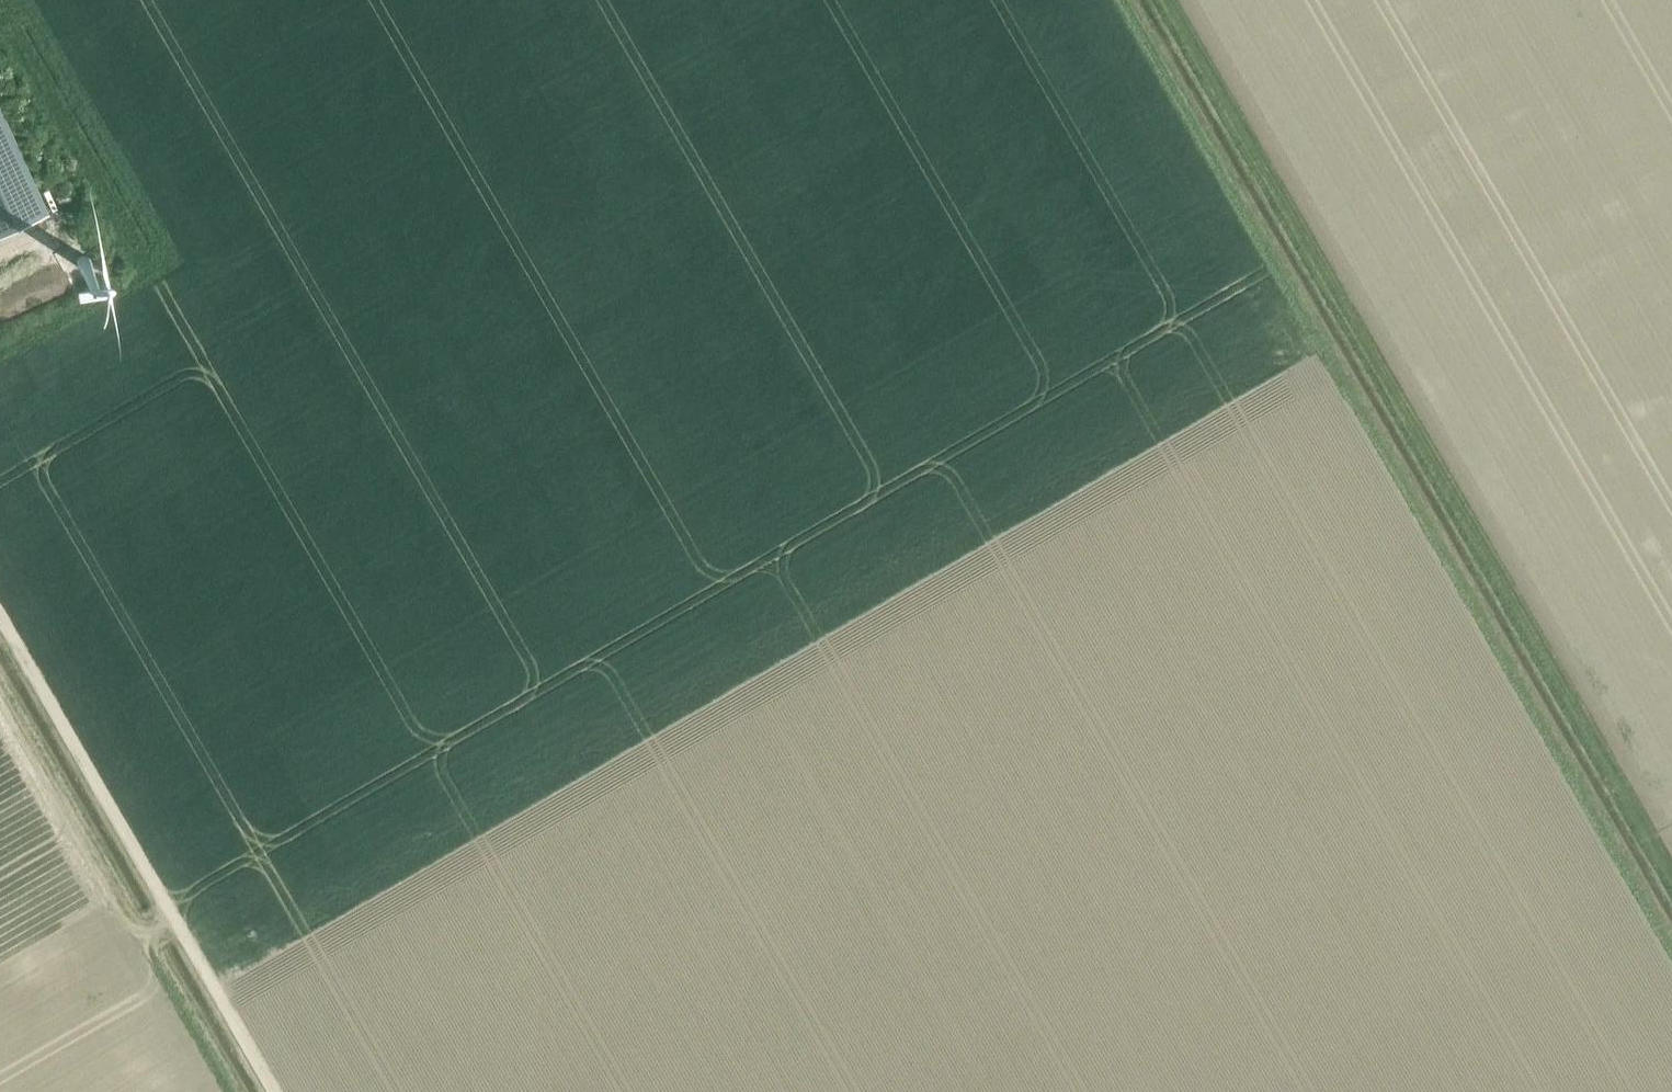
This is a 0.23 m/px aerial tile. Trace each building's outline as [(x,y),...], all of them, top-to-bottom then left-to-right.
[(47,214),(0,114),(0,237),(47,214)] [(91,263),(91,262),(91,261),(90,260),(90,259),(90,258),(89,258),(89,257),(88,257),(88,256),(87,256),(86,256),(85,255),(84,255),(83,255),(82,255),(81,256),(80,256),(79,256),(79,257),(78,257),(78,258),(77,259),(77,260),(77,261),(76,261),(76,262),(76,263),(76,264),(77,264),(77,265),(77,266),(78,267),(78,268),(79,268),(80,269),(81,269),(82,269),(82,270),(83,270),(84,270),(85,270),(85,269),(86,269),(87,269),(88,268),(89,268),(89,267),(90,267),(90,266),(90,265),(91,264),(91,263)]
